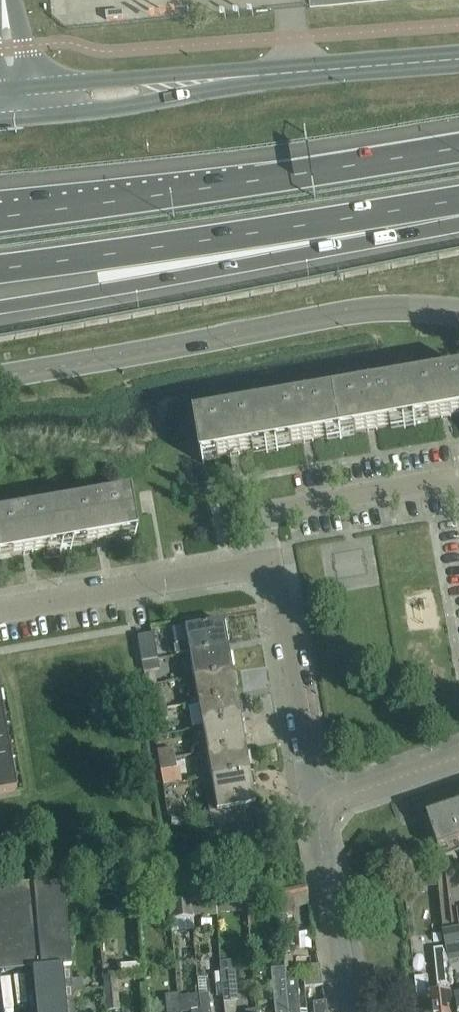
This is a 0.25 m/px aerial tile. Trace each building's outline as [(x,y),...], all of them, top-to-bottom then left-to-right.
[(403,385),(410,423),(458,414),(458,375),(403,385)] [(410,423),(403,385),(334,397),(341,435),(410,423)] [(341,435),(334,397),(265,409),(272,447),(341,435)] [(197,419),(195,419),(202,460),(203,460),(203,463),(205,463),(204,458),(272,447),(265,409),(197,421),(197,419)] [(127,496),(103,500),(59,508),(65,545),(133,533),(134,538),(135,537),(135,535),(136,535),(129,493),(127,494),(127,496)] [(59,508),(0,518),(0,556),(65,545),(59,508)] [(189,653),(227,647),(223,621),(184,628),(187,642),(173,645),(175,655),(189,653)] [(153,633),(137,636),(142,661),(158,659),(153,633)] [(231,672),(227,647),(189,653),(193,678),(231,672)] [(158,659),(142,661),(144,672),(160,669),(158,659)] [(231,672),(193,678),(198,703),(236,696),(231,672)] [(236,696),(198,703),(203,728),(240,721),(236,696)] [(165,698),(149,701),(150,711),(166,708),(165,699),(165,698)] [(168,718),(166,708),(150,711),(152,721),(168,718)] [(240,721),(203,728),(207,753),(245,746),(240,721)] [(16,790),(16,789),(15,787),(8,789),(4,767),(11,766),(7,745),(8,745),(8,744),(0,745),(0,793),(16,790)] [(249,771),(245,746),(207,753),(212,777),(249,771)] [(173,747),(157,750),(159,760),(175,757),(174,748),(173,747)] [(177,767),(175,757),(159,760),(161,770),(177,767)] [(249,771),(212,777),(218,810),(204,813),(207,829),(252,821),(249,805),(255,804),(249,771)] [(447,809),(458,842),(458,805),(447,809)] [(458,842),(447,809),(427,816),(439,849),(458,842)] [(171,827),(181,828),(182,819),(172,818),(171,827)] [(62,884),(36,884),(0,887),(0,973),(1,973),(32,972),(36,1011),(73,1011),(71,983),(62,884)] [(216,904),(192,905),(193,916),(216,916),(216,913),(216,904)] [(232,904),(216,904),(216,913),(232,913),(232,904)] [(193,916),(192,905),(170,906),(172,934),(194,932),(193,916)] [(443,931),(449,960),(458,958),(458,928),(443,931)] [(450,985),(445,948),(434,949),(439,992),(430,993),(428,976),(415,977),(419,1011),(420,1011),(419,1004),(430,1003),(431,1011),(453,1011),(450,985)] [(231,961),(220,962),(220,973),(221,983),(223,1005),(234,1004),(234,1003),(237,1003),(234,971),(231,971),(231,961)] [(283,975),(282,966),(271,967),(277,1011),(287,1011),(283,975)] [(304,987),(322,986),(319,971),(303,972),(304,987)] [(283,975),(287,1011),(300,1011),(297,987),(299,987),(298,974),(283,975)] [(116,975),(104,976),(106,1011),(118,1010),(116,975)] [(82,979),(71,980),(72,992),(83,991),(82,979)] [(207,994),(198,996),(201,1011),(210,1011),(207,994)] [(326,1001),(313,1002),(314,1011),(327,1011),(326,1001)]
